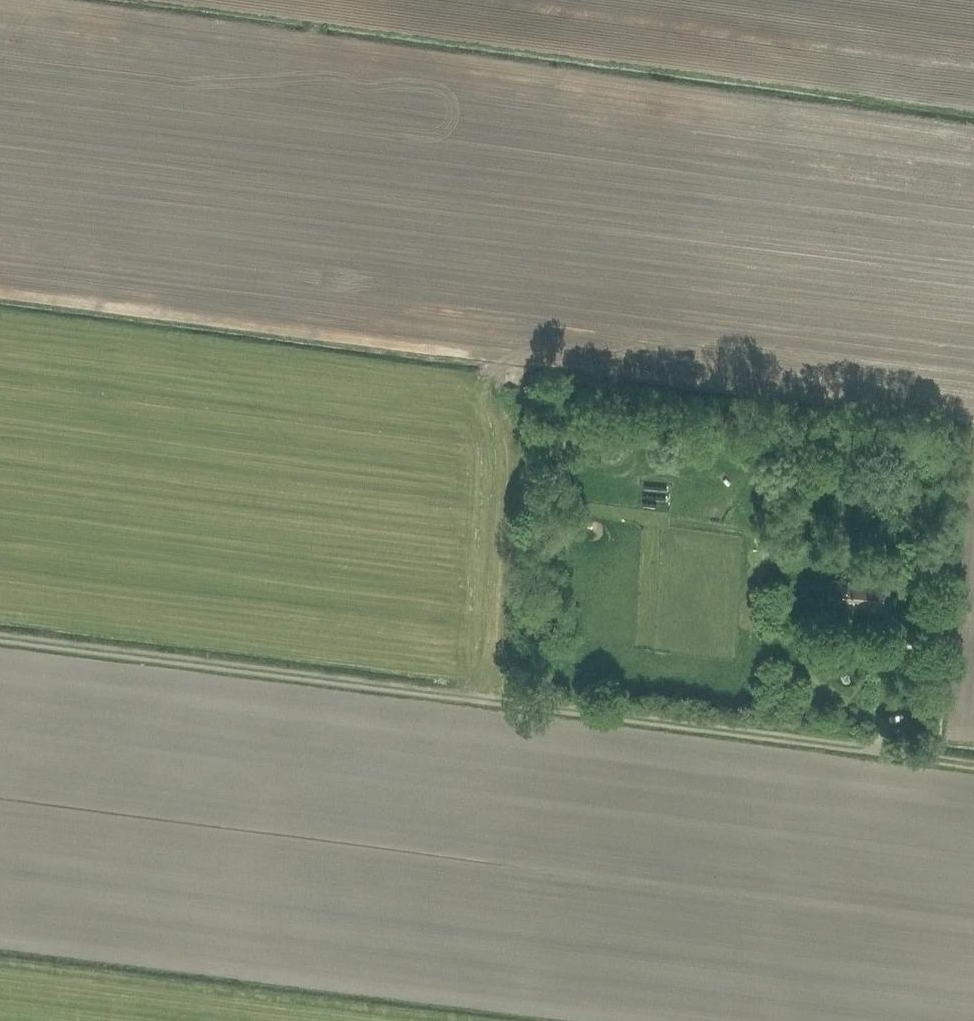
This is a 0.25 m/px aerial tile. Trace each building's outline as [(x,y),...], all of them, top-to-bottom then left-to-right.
[(885,613),(889,578),(848,574),(848,580),(829,578),(827,603),(850,605),(850,609),(885,613)] [(905,610),(900,655),(920,658),(922,643),(945,646),(949,614),(905,610)]
